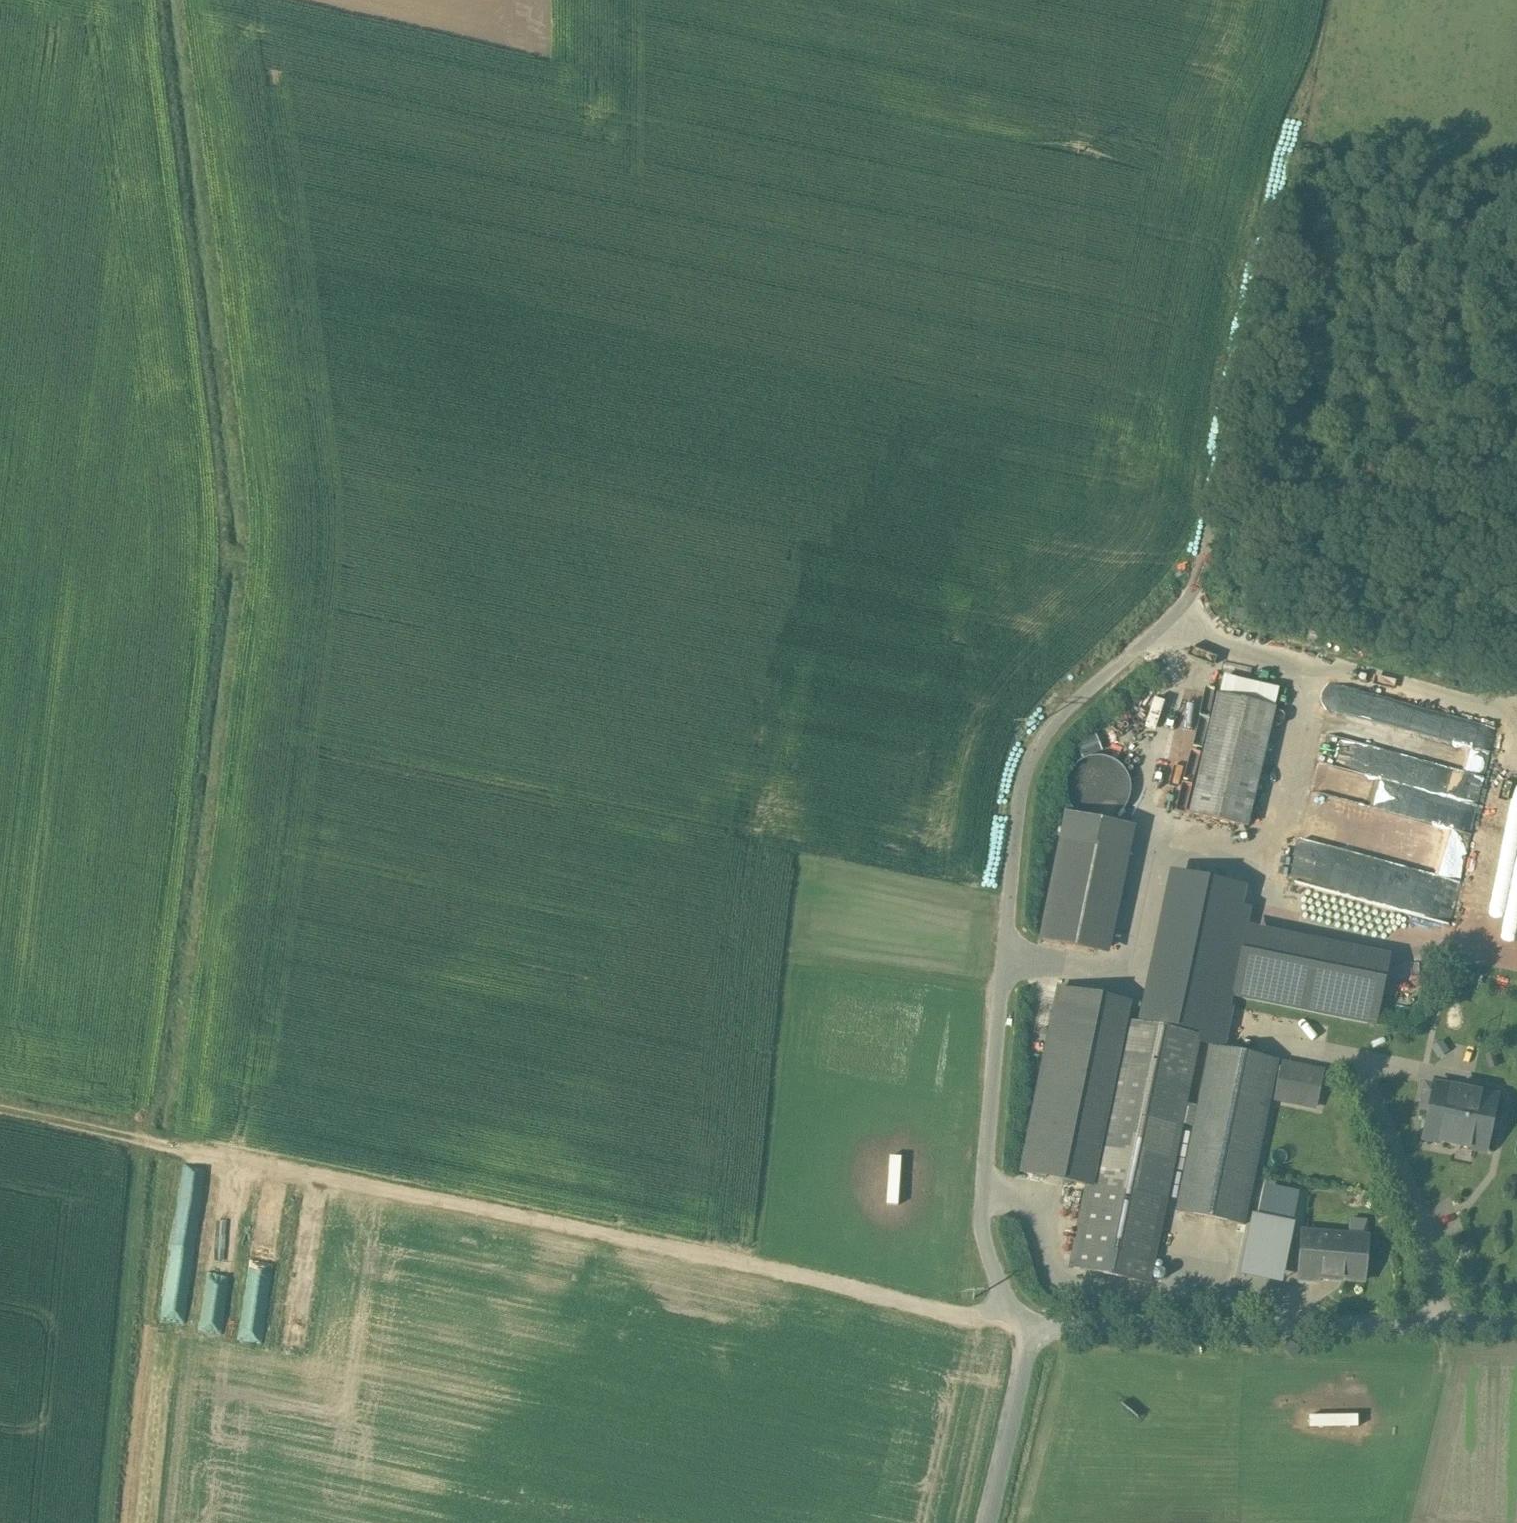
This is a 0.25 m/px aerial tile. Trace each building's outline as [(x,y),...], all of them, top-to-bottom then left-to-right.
[(1273,708),(1218,695),(1190,812),(1245,825),(1273,708)] [(1128,800),(1130,788),(1128,776),(1121,766),(1110,759),(1098,757),(1086,759),(1075,766),(1069,777),(1066,789),(1069,801),(1076,812),(1087,818),(1099,821),(1111,818),(1121,811),(1128,800)] [(1114,851),(1062,840),(1042,940),(1094,950),(1114,851)] [(1460,881),(1325,844),(1314,883),(1450,920),(1460,881)] [(1114,851),(1094,950),(1109,953),(1130,854),(1114,851)] [(1190,876),(1171,872),(1141,1013),(1161,1018),(1190,876)] [(1244,887),(1190,876),(1161,1018),(1200,1026),(1198,1036),(1225,1042),(1232,1011),(1229,1011),(1250,909),(1240,907),(1244,887)] [(1390,957),(1249,927),(1234,995),(1376,1025),(1390,957)] [(1123,1002),(1059,989),(1021,1172),(1088,1185),(1071,1268),(1148,1284),(1166,1200),(1165,1200),(1165,1201),(1092,1186),(1126,1022),(1119,1020),(1123,1002)] [(1198,1036),(1126,1022),(1092,1186),(1165,1201),(1165,1200),(1181,1124),(1194,1127),(1198,1107),(1185,1104),(1198,1036)] [(1277,1060),(1211,1046),(1198,1107),(1194,1127),(1177,1212),(1243,1225),(1273,1081),(1276,1067),(1277,1060)] [(1322,1072),(1283,1064),(1282,1068),(1276,1067),(1273,1081),(1279,1082),(1275,1099),(1315,1107),(1322,1072)] [(1497,1098),(1434,1085),(1434,1087),(1426,1085),(1421,1108),(1429,1110),(1423,1138),(1486,1151),(1497,1098)] [(179,1232),(198,1235),(208,1179),(189,1176),(179,1232)] [(1160,1232),(1159,1246),(1171,1247),(1172,1233),(1160,1232)] [(1367,1238),(1303,1233),(1299,1280),(1317,1282),(1317,1277),(1363,1281),(1367,1238)]
